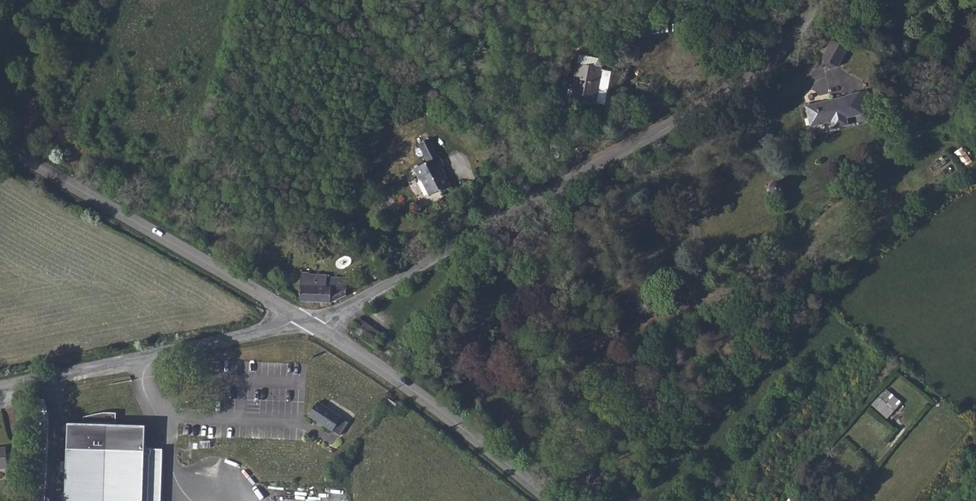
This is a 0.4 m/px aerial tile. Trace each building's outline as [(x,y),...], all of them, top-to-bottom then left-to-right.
[(895,12),(909,0),(885,0),(895,12)] [(838,67),(848,48),(833,39),(823,58),(838,67)] [(582,55),(597,58),(598,52),(583,49),(582,54),(582,55)] [(582,54),(580,54),(578,63),(577,63),(572,89),(570,99),(596,104),(596,103),(599,104),(599,103),(606,104),(612,72),(605,70),(602,69),(596,68),(597,58),(582,55),(582,54)] [(604,59),(597,58),(596,68),(602,69),(604,59)] [(874,115),(868,90),(858,93),(864,113),(868,116),(874,115)] [(858,93),(858,92),(846,95),(846,96),(806,106),(811,126),(831,121),(833,128),(848,125),(847,117),(864,113),(858,93)] [(430,138),(419,144),(428,162),(414,169),(419,178),(421,178),(430,196),(440,190),(441,191),(451,186),(445,174),(443,175),(440,168),(441,167),(444,166),(430,138)] [(377,261),(368,267),(375,279),(384,274),(377,261)] [(310,273),(301,273),(300,301),(331,303),(346,295),(348,279),(327,278),(327,275),(310,274),(310,273)] [(387,336),(360,319),(353,330),(379,347),(387,336)] [(901,403),(886,390),(873,405),(887,418),(901,403)] [(386,404),(395,411),(398,406),(389,399),(386,404)] [(348,423),(318,402),(309,414),(339,435),(348,423)] [(69,429),(67,500),(162,500),(164,453),(146,453),(147,430),(115,429),(115,419),(104,419),(104,417),(100,417),(95,418),(90,420),(85,422),(84,429),(69,429)] [(9,472),(5,453),(0,454),(0,474),(9,472)]
